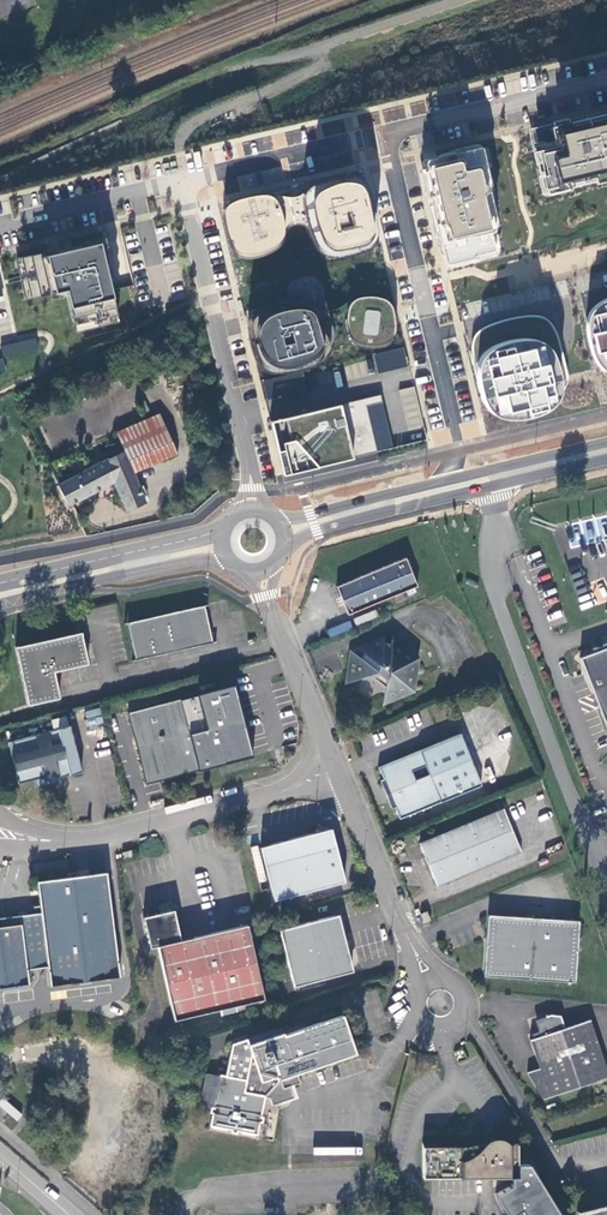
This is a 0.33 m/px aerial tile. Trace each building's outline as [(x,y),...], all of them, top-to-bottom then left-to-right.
[(526,132),(542,197),(606,181),(606,113),(526,132)] [(426,159),(450,266),(500,254),(504,247),(499,228),(504,227),(485,145),(426,159)] [(318,245),(329,254),(368,244),(373,235),(362,187),(349,179),(312,188),(307,198),(272,207),(264,198),(233,205),(227,214),(236,251),(244,255),(274,248),(280,238),(281,227),(303,221),(313,227),(318,245)] [(65,290),(75,332),(123,320),(105,241),(16,260),(25,299),(65,290)] [(325,305),(323,300),(320,291),(318,281),(316,278),(313,275),(309,275),(304,276),(294,279),(288,282),(286,283),(284,287),(284,290),(284,294),(284,300),(281,305),(276,307),(270,307),(258,309),(251,315),(248,324),(248,329),(249,339),(251,348),(255,359),(260,370),(268,373),(278,373),(289,372),(299,369),(312,365),(324,357),(328,350),(332,343),(347,340),(355,346),(363,348),(373,349),(383,347),(389,344),(394,337),(394,329),(394,319),(392,310),(388,303),(381,299),(372,298),(362,298),(354,300),(347,305),(339,309),(330,311),(326,309),(325,305)] [(606,298),(597,302),(589,309),(585,319),(584,327),(585,336),(588,346),(590,356),(595,363),(600,370),(606,374),(606,297),(606,298)] [(507,319),(491,325),(481,329),(475,335),(472,343),(472,355),(474,370),(477,384),(482,401),(489,412),(499,418),(511,419),(524,417),(537,413),(548,408),(556,399),(562,391),(567,382),(567,374),(558,339),(553,328),(545,319),(536,317),(525,317),(507,319)] [(36,340),(1,343),(3,355),(37,351),(36,340)] [(403,349),(373,356),(377,376),(408,368),(403,349)] [(302,373),(262,383),(266,402),(307,392),(302,373)] [(413,387),(399,390),(403,406),(417,403),(413,387)] [(380,396),(270,423),(282,476),(377,453),(366,408),(382,404),(380,396)] [(366,408),(377,453),(393,450),(382,404),(366,408)] [(114,433),(122,453),(132,472),(173,455),(156,416),(114,433)] [(122,453),(60,485),(70,505),(112,483),(126,511),(146,502),(132,472),(122,453)] [(406,559),(337,587),(348,614),(417,586),(406,559)] [(205,605),(128,623),(137,662),(213,645),(205,605)] [(331,638),(353,627),(349,620),(327,631),(331,638)] [(80,635),(16,648),(29,705),(60,699),(54,673),(87,665),(80,635)] [(383,640),(358,649),(364,654),(359,658),(353,654),(349,682),(363,677),(365,681),(369,680),(384,692),(383,702),(412,691),(416,660),(392,640),(391,643),(383,642),(383,640)] [(606,729),(606,652),(581,662),(606,729)] [(235,685),(129,712),(147,783),(252,756),(235,685)] [(67,728),(8,743),(19,784),(31,781),(33,788),(38,790),(47,788),(45,777),(56,775),(57,779),(79,774),(67,728)] [(461,735),(380,768),(384,779),(380,781),(391,809),(395,808),(400,819),(481,786),(461,735)] [(59,785),(57,779),(56,775),(45,777),(47,788),(59,785)] [(503,809),(420,844),(437,887),(521,852),(503,809)] [(331,830),(262,847),(275,901),(345,883),(331,830)] [(259,882),(267,880),(259,845),(250,848),(259,882)] [(106,875),(37,883),(41,914),(0,920),(0,989),(5,989),(28,985),(26,971),(48,969),(50,987),(119,978),(106,875)] [(265,1001),(247,925),(181,941),(174,911),(144,917),(151,948),(158,948),(175,1021),(265,1001)] [(427,913),(420,916),(424,924),(430,921),(427,913)] [(578,922),(488,915),(485,976),(574,982),(578,922)] [(353,968),(340,920),(311,926),(310,923),(281,930),(295,987),(324,980),(323,974),(353,968)] [(590,1020),(566,1029),(561,1016),(555,1013),(547,1014),(549,1020),(543,1022),(545,1029),(538,1032),(540,1036),(536,1038),(546,1067),(535,1070),(544,1100),(606,1080),(606,1069),(590,1020)] [(357,1055),(343,1016),(284,1035),(282,1028),(233,1044),(225,1075),(221,1074),(214,1107),(211,1107),(211,1112),(212,1113),(210,1126),(231,1131),(231,1133),(238,1134),(238,1131),(257,1135),(259,1124),(262,1125),(263,1118),(261,1117),(266,1098),(280,1080),(297,1074),(357,1055)] [(300,1083),(297,1074),(280,1080),(266,1098),(274,1099),(275,1097),(283,1091),(285,1089),(300,1083)] [(289,1098),(283,1091),(275,1097),(282,1104),(289,1098)] [(511,1178),(517,1178),(517,1165),(517,1145),(514,1144),(512,1138),(505,1135),(496,1133),(489,1133),(471,1142),(471,1136),(462,1135),(462,1142),(423,1142),(422,1178),(511,1178)] [(511,1178),(511,1186),(495,1195),(499,1204),(504,1212),(507,1214),(514,1214),(521,1211),(523,1214),(559,1214),(529,1165),(517,1165),(517,1178),(511,1178)] [(576,1214),(577,1214),(606,1214),(606,1206),(576,1214)]
